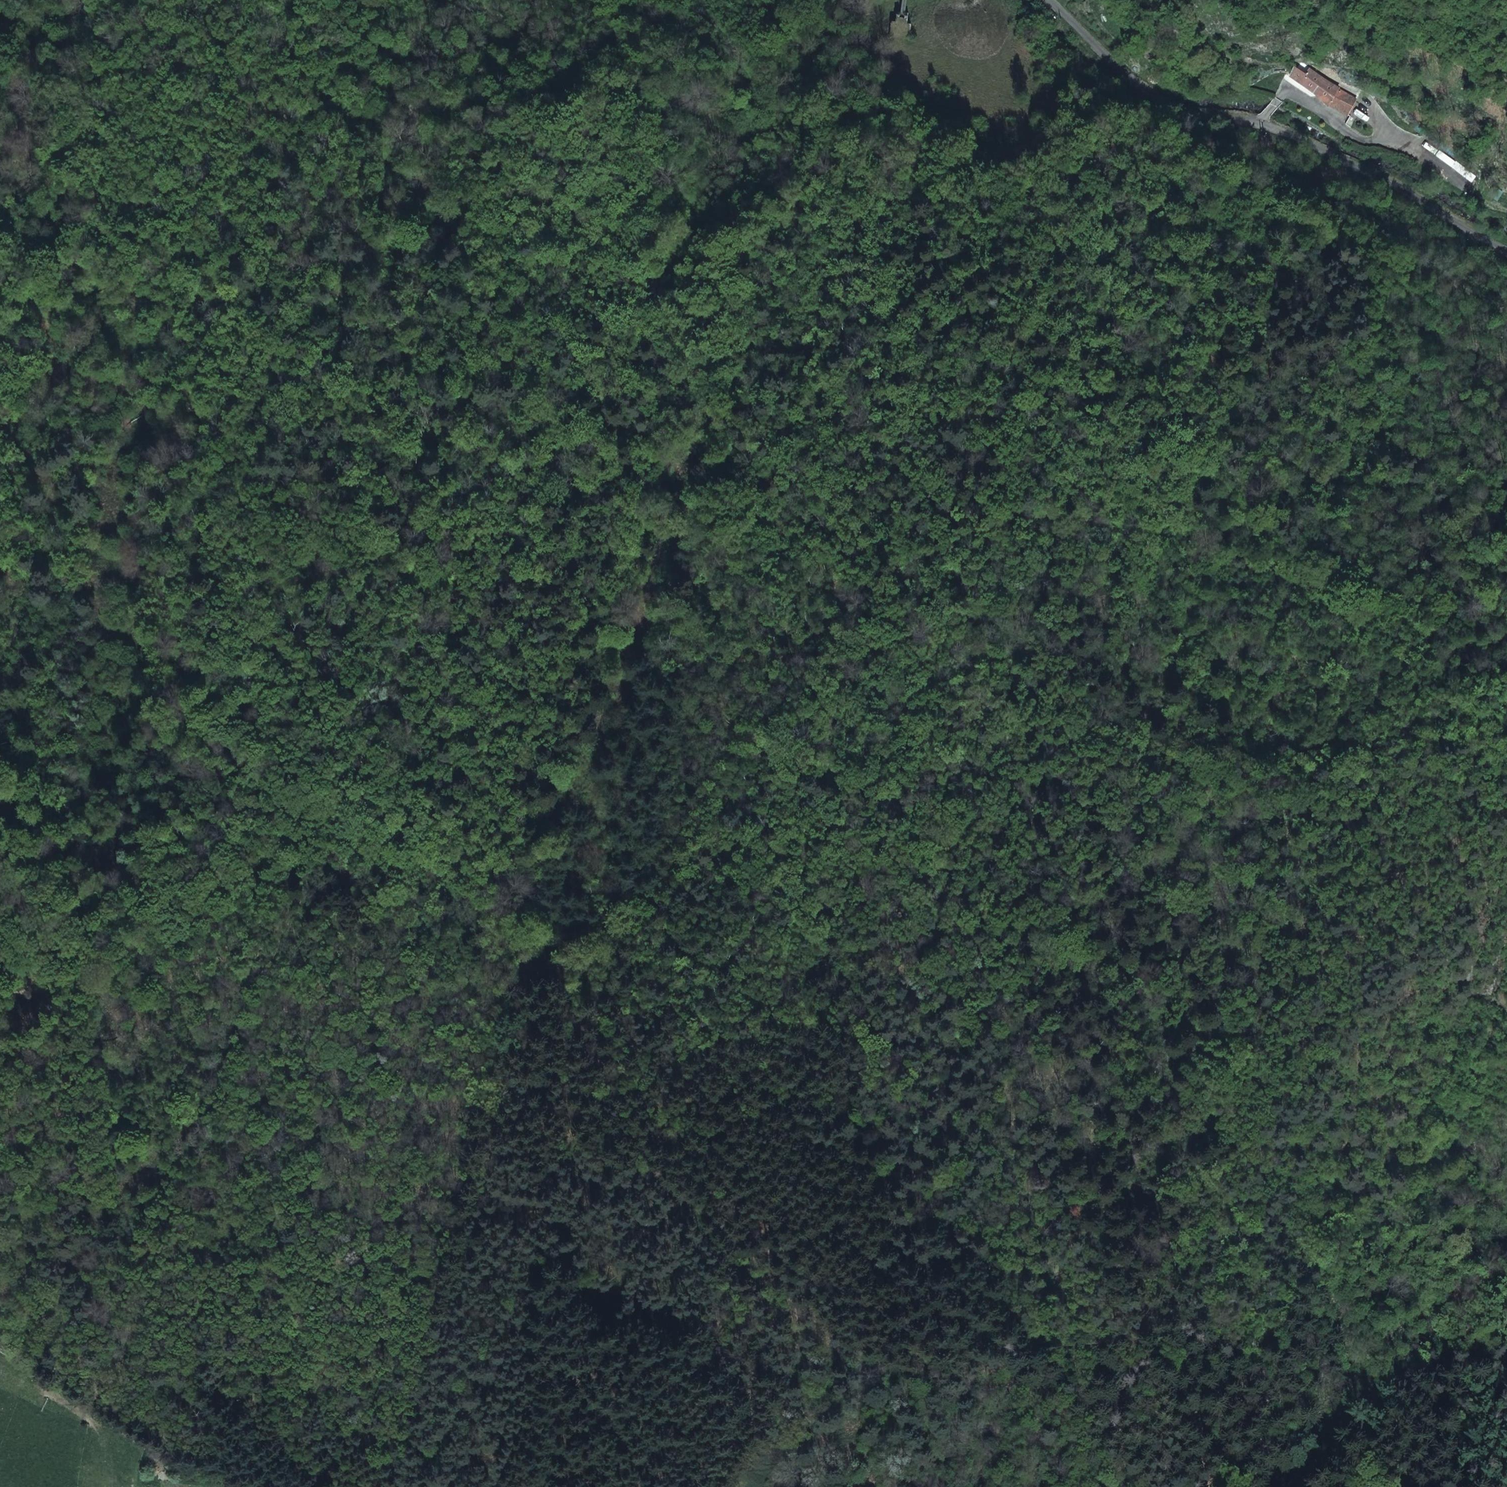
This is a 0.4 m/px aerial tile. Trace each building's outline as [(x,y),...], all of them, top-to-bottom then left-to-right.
[(1296,60),(1290,68),(1328,97),(1341,105),(1352,89),(1341,80),(1346,74),(1338,67),(1337,69),(1333,75),(1311,64),(1308,69),(1296,60)]
